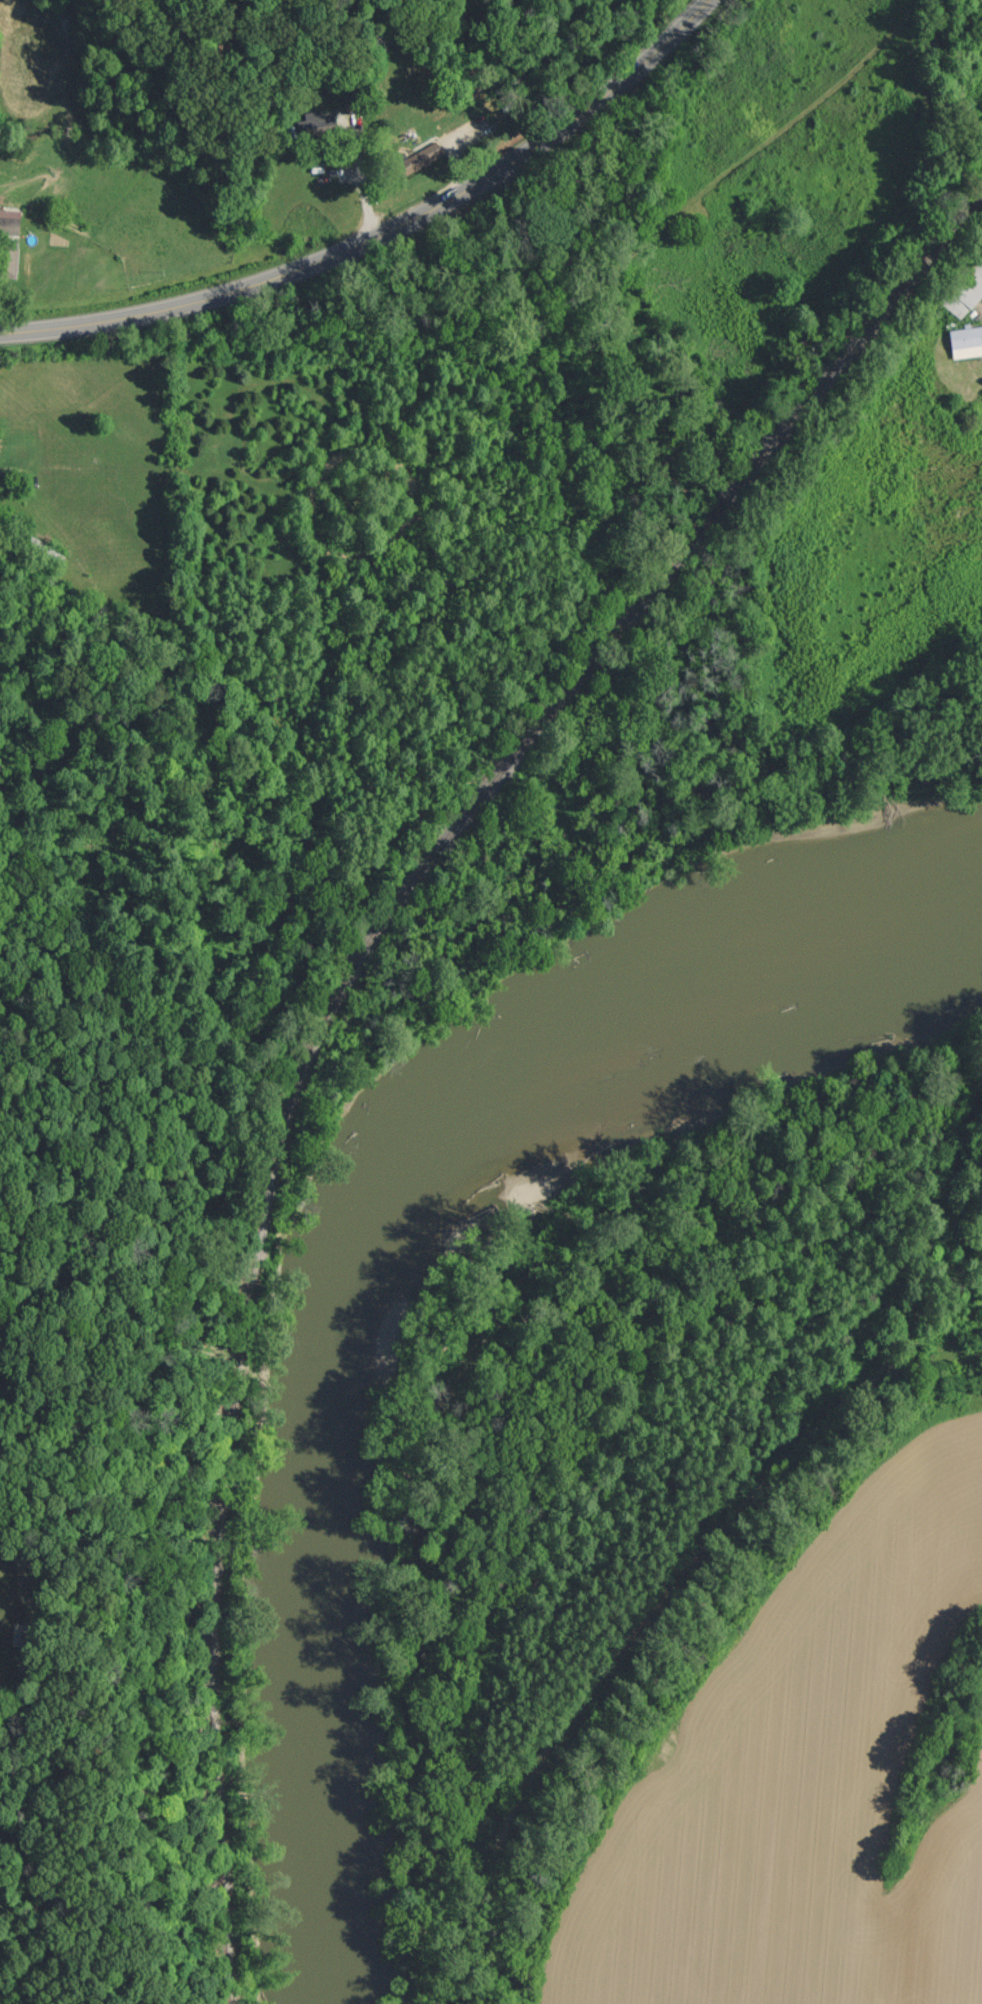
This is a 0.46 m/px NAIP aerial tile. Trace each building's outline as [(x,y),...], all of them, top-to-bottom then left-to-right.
[(304,111),(308,135),(337,131),(334,114),(319,116),(319,109),(304,111)] [(402,175),(443,157),(436,143),(395,161),(402,175)] [(18,210),(0,209),(0,233),(17,234),(18,210)] [(16,277),(17,248),(2,248),(0,276),(16,277)] [(961,320),(981,294),(981,258),(980,256),(941,304),(961,320)] [(952,358),(981,355),(981,326),(949,329),(952,358)]
